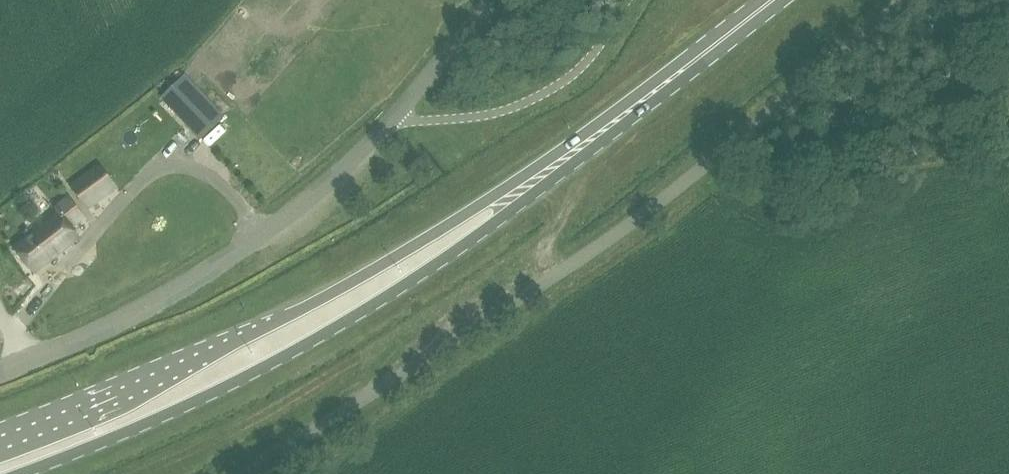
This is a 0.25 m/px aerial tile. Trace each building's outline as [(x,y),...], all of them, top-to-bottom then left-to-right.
[(201,137),(223,117),(184,76),(163,97),(201,137)] [(89,208),(117,186),(100,164),(72,186),(89,208)] [(72,227),(85,216),(69,195),(55,207),(60,213),(15,248),(34,272),(79,236),(72,227)]
